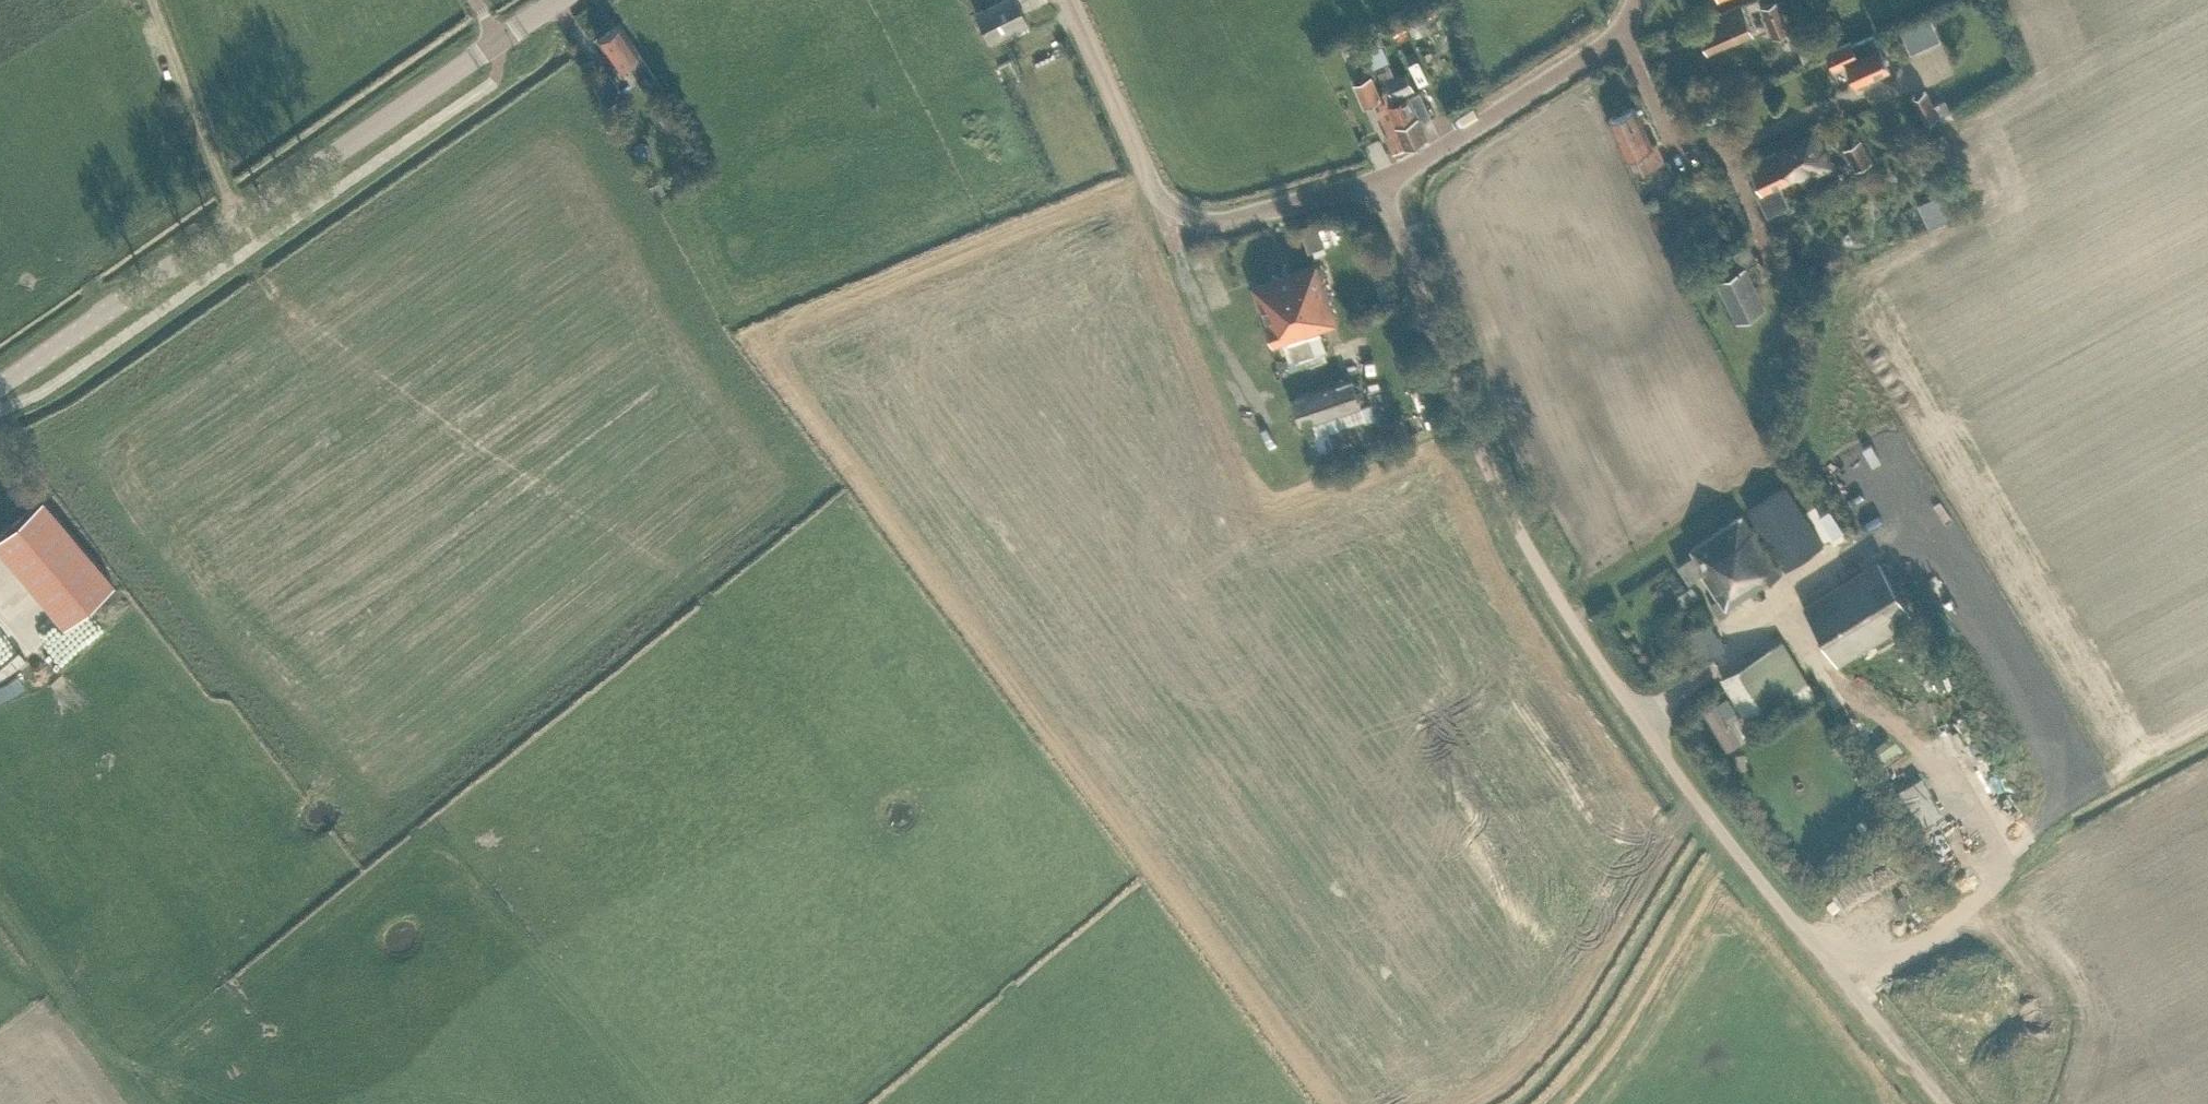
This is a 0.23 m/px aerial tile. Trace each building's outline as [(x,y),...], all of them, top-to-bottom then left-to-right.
[(977,10),(991,40),(1028,22),(1018,0),(999,0),(977,10)] [(1761,5),(1773,35),(1791,28),(1779,0),(1773,0),(1761,5)] [(1742,4),(1698,23),(1710,51),(1754,32),(1742,4)] [(1930,15),(1901,29),(1912,50),(1940,37),(1930,15)] [(619,23),(597,37),(616,66),(628,58),(644,82),(654,76),(619,23)] [(1852,39),(1827,51),(1834,65),(1845,60),(1855,83),(1889,68),(1874,34),(1854,43),(1852,39)] [(1380,36),(1364,43),(1367,50),(1383,44),(1380,36)] [(1799,48),(1804,60),(1821,54),(1816,42),(1799,48)] [(1387,52),(1371,59),(1374,66),(1390,60),(1387,52)] [(1395,75),(1386,79),(1386,80),(1389,86),(1394,96),(1414,87),(1406,69),(1395,75)] [(608,70),(590,82),(603,105),(623,94),(608,70)] [(1372,74),(1354,82),(1364,105),(1382,97),(1372,74)] [(1396,100),(1394,96),(1389,86),(1383,89),(1386,98),(1379,101),(1381,106),(1378,108),(1384,121),(1392,117),(1393,119),(1398,117),(1400,123),(1417,115),(1408,95),(1396,100)] [(1926,88),(1912,95),(1929,128),(1939,123),(1946,117),(1952,115),(1946,101),(1935,106),(1926,88)] [(1634,105),(1611,116),(1628,154),(1626,155),(1634,173),(1664,160),(1656,141),(1652,143),(1634,105)] [(1392,117),(1384,121),(1389,133),(1386,134),(1393,151),(1426,136),(1417,115),(1400,123),(1398,117),(1393,119),(1392,117)] [(1781,151),(1794,177),(1810,169),(1813,174),(1833,165),(1818,133),(1781,151)] [(1863,139),(1850,146),(1857,158),(1853,160),(1858,169),(1874,160),(1863,139)] [(1794,177),(1781,151),(1750,165),(1763,191),(1758,193),(1768,215),(1790,204),(1787,196),(1781,183),(1794,177)] [(1935,200),(1921,207),(1930,225),(1965,207),(1955,189),(1952,190),(1943,171),(1930,178),(1939,197),(1935,200)] [(1317,219),(1301,225),(1309,249),(1314,247),(1316,253),(1325,250),(1323,244),(1325,244),(1317,219)] [(1750,244),(1710,263),(1738,318),(1765,304),(1746,265),(1758,260),(1750,244)] [(1328,293),(1318,263),(1298,270),(1308,299),(1328,293)] [(1281,365),(1331,348),(1324,327),(1338,322),(1328,293),(1308,299),(1298,270),(1254,285),(1281,365)] [(1388,281),(1378,285),(1382,299),(1392,295),(1394,295),(1389,281),(1388,281)] [(1791,317),(1780,323),(1786,336),(1798,329),(1791,317)] [(1352,380),(1294,399),(1302,422),(1359,402),(1352,380)] [(1337,414),(1310,423),(1315,435),(1341,426),(1365,417),(1361,405),(1337,414)] [(1785,484),(1748,510),(1787,568),(1824,543),(1785,484)] [(0,534),(0,549),(63,624),(113,581),(42,498),(0,534)] [(1830,509),(1820,515),(1834,536),(1843,529),(1830,509)] [(1698,543),(1646,579),(1669,613),(1721,577),(1720,576),(1728,570),(1745,594),(1767,579),(1736,534),(1714,549),(1719,557),(1711,562),(1698,543)] [(1875,565),(1804,608),(1837,663),(1908,619),(1875,565)] [(1783,639),(1721,676),(1746,718),(1808,680),(1783,639)] [(1728,694),(1718,701),(1727,716),(1737,709),(1728,694)] [(1718,701),(1703,709),(1727,748),(1741,740),(1727,716),(1718,701)]
